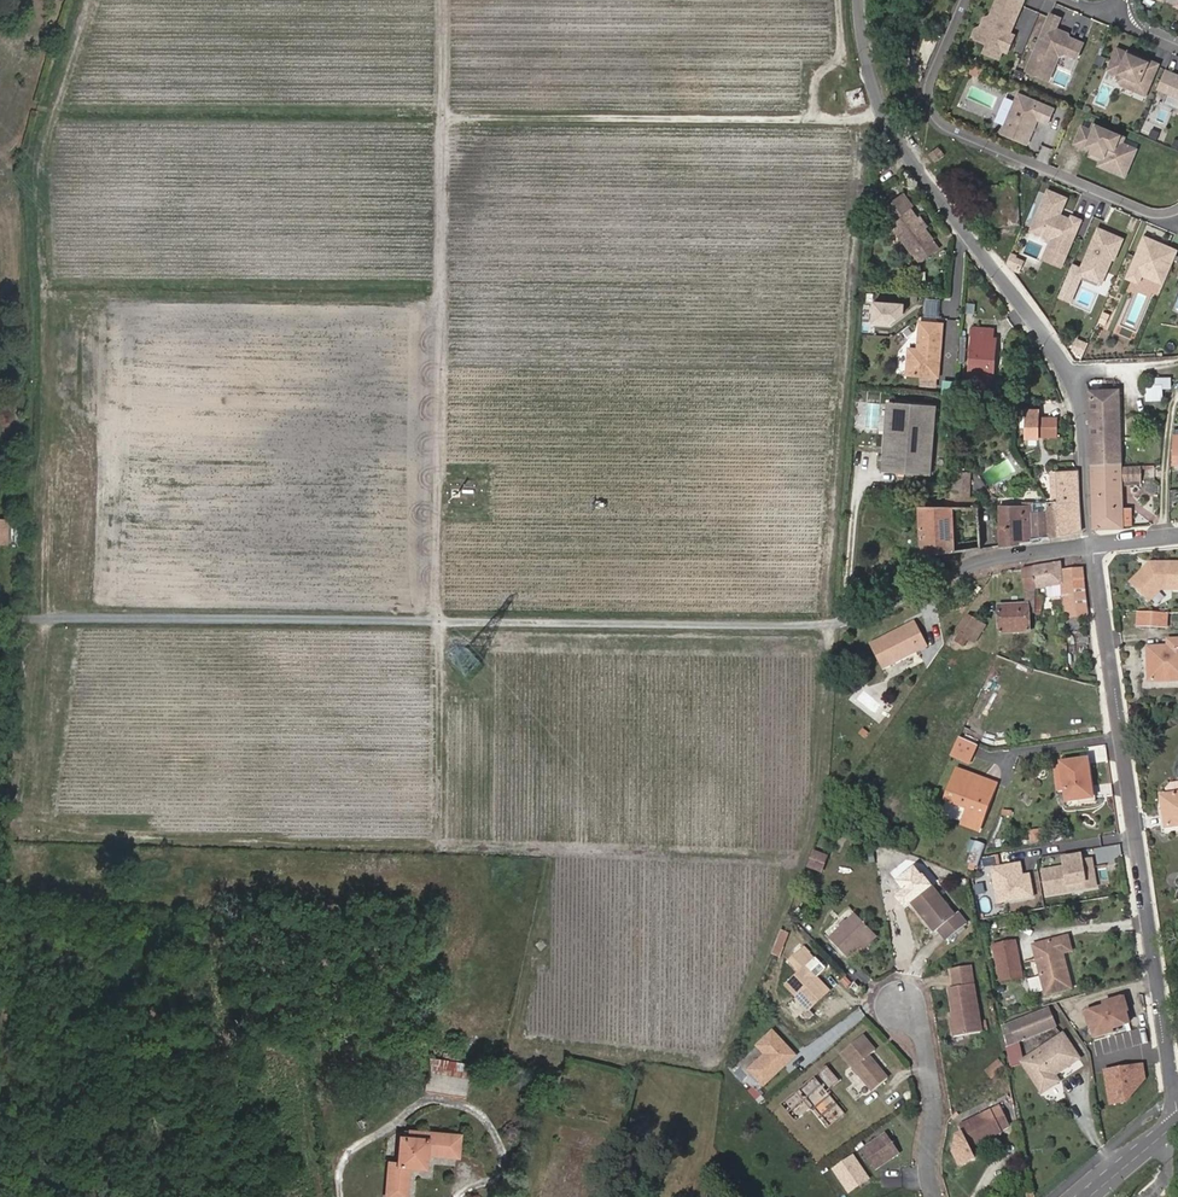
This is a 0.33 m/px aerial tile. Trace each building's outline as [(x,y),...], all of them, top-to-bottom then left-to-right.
[(1015,35),(1010,33),(1005,31),(1008,25),(1013,27),(1024,0),(997,0),(990,16),(984,18),(981,26),(983,32),(979,41),(988,44),(984,53),(999,59),(1003,51),(1007,53),(1015,35)] [(1077,58),(1084,43),(1055,31),(1061,17),(1051,13),(1026,71),(1048,80),(1059,56),(1066,53),(1077,58)] [(975,29),(972,37),(979,41),(983,32),(981,26),(975,29)] [(1145,94),(1158,64),(1148,60),(1147,62),(1140,59),(1141,56),(1129,51),(1128,53),(1117,48),(1109,69),(1119,74),(1118,76),(1122,84),(1145,94)] [(909,59),(893,63),(897,76),(912,72),(909,59)] [(1053,81),(1064,87),(1073,70),(1062,64),(1053,81)] [(1173,76),(1175,73),(1166,69),(1157,89),(1177,98),(1177,78),(1173,76)] [(1003,133),(1029,144),(1032,137),(1052,145),(1058,130),(1054,128),(1063,107),(1021,89),(1003,133)] [(1136,149),(1122,143),(1124,137),(1094,124),(1092,131),(1083,127),(1076,143),(1088,149),(1089,145),(1094,147),(1093,152),(1103,157),(1102,160),(1100,165),(1115,171),(1118,163),(1128,168),(1136,149)] [(938,149),(930,156),(936,163),(944,155),(938,149)] [(1125,176),(1128,168),(1118,163),(1115,171),(1125,176)] [(1019,224),(1015,176),(981,179),(985,227),(1019,224)] [(1067,198),(1048,189),(1031,229),(1051,238),(1047,247),(1066,255),(1081,219),(1072,215),(1070,218),(1064,216),(1063,218),(1059,217),(1067,198)] [(885,217),(891,227),(913,213),(916,211),(909,201),(885,217)] [(926,231),(920,222),(913,213),(891,227),(912,257),(915,255),(921,265),(941,252),(926,231)] [(920,222),(926,231),(929,229),(923,221),(920,222)] [(1122,238),(1098,228),(1089,250),(1091,252),(1089,256),(1086,255),(1079,272),(1101,282),(1112,257),(1114,258),(1122,238)] [(1164,283),(1177,251),(1145,237),(1139,249),(1143,251),(1140,258),(1136,256),(1127,277),(1138,282),(1142,274),(1164,283)] [(1047,247),(1043,258),(1061,266),(1066,255),(1047,247)] [(909,325),(911,302),(881,300),(879,323),(909,325)] [(902,350),(902,375),(937,378),(942,326),(919,324),(917,351),(902,350)] [(973,329),(967,392),(992,394),(992,383),(988,383),(990,361),(994,360),(995,340),(992,340),(993,329),(973,329)] [(1166,377),(1150,377),(1150,386),(1163,386),(1165,387),(1166,377)] [(1163,386),(1150,386),(1143,386),(1143,402),(1163,402),(1163,386)] [(1088,390),(1090,410),(1090,427),(1122,426),(1119,389),(1088,390)] [(888,402),(882,470),(931,474),(937,407),(888,402)] [(1034,412),(1025,412),(1024,431),(1033,432),(1034,412)] [(1092,465),(1122,465),(1122,426),(1090,427),(1092,465)] [(1093,530),(1124,528),(1122,465),(1092,465),(1093,530)] [(1080,528),(1078,471),(1059,472),(1060,504),(1060,529),(1060,533),(1080,528)] [(965,472),(961,472),(961,497),(971,497),(971,490),(971,480),(966,480),(965,472)] [(957,551),(956,502),(947,502),(946,507),(920,508),(921,556),(957,551)] [(1060,504),(1051,505),(1047,505),(1033,505),(999,506),(1000,544),(1040,539),(1040,537),(1060,533),(1060,529),(1060,504)] [(0,521),(0,544),(8,544),(9,521),(0,521)] [(1063,585),(1061,570),(1060,562),(1033,568),(1035,590),(1063,585)] [(1128,581),(1141,602),(1155,594),(1177,594),(1177,562),(1157,562),(1156,566),(1152,569),(1150,567),(1128,581)] [(1089,616),(1083,567),(1061,570),(1063,585),(1067,619),(1089,616)] [(1035,590),(1033,568),(1023,570),(1026,591),(1030,591),(1031,598),(1036,597),(1035,590)] [(999,607),(1000,634),(1030,632),(1028,605),(999,607)] [(1167,614),(1138,612),(1137,626),(1166,628),(1167,614)] [(968,616),(959,630),(962,633),(956,640),(963,645),(978,623),(968,616)] [(871,646),(884,670),(927,647),(914,624),(871,646)] [(1177,681),(1177,640),(1168,640),(1169,649),(1163,650),(1163,681),(1177,681)] [(1163,681),(1163,650),(1147,650),(1148,682),(1163,681)] [(976,745),(959,736),(952,753),(968,762),(976,745)] [(1061,764),(1067,802),(1091,799),(1087,771),(1089,771),(1087,759),(1061,764)] [(978,830),(993,790),(978,784),(980,778),(957,771),(945,802),(968,810),(963,824),(978,830)] [(995,784),(980,778),(978,784),(993,790),(995,784)] [(1161,797),(1165,828),(1177,826),(1177,795),(1161,797)] [(811,866),(825,871),(831,854),(817,849),(811,866)] [(985,856),(986,865),(1002,863),(1001,854),(985,856)] [(1041,882),(1044,896),(1094,888),(1090,860),(1079,862),(1078,857),(1060,860),(1061,870),(1042,872),(1041,882)] [(1026,861),(993,865),(998,903),(1038,898),(1034,872),(1028,873),(1026,861)] [(906,896),(911,903),(930,888),(924,881),(906,896)] [(931,887),(930,888),(911,903),(943,941),(964,923),(957,914),(956,915),(931,887)] [(848,957),(861,946),(874,933),(856,915),(830,939),(848,957)] [(877,937),(874,933),(861,946),(865,950),(877,937)] [(1044,993),(1067,987),(1059,954),(1068,952),(1065,939),(1033,948),(1044,993)] [(1000,983),(1023,978),(1016,940),(994,945),(994,947),(990,948),(992,958),(996,958),(1000,983)] [(809,976),(813,972),(807,966),(788,985),(798,995),(802,991),(815,1004),(830,990),(818,977),(814,981),(809,976)] [(970,967),(951,971),(954,988),(951,989),(956,1021),(952,1021),(956,1039),(984,1034),(970,967)] [(814,981),(818,977),(813,972),(809,976),(814,981)] [(802,991),(798,995),(811,1008),(815,1004),(802,991)] [(1087,1026),(1090,1038),(1106,1034),(1105,1030),(1124,1026),(1118,1000),(1098,1005),(1099,1011),(1084,1014),(1087,1026)] [(1048,1009),(1002,1028),(1010,1064),(1022,1061),(1019,1041),(1055,1025),(1048,1009)] [(765,1054),(749,1068),(765,1087),(801,1055),(776,1027),(756,1044),(765,1054)] [(865,1034),(844,1054),(879,1090),(895,1075),(874,1054),(879,1049),(865,1034)] [(1063,1035),(1023,1062),(1041,1092),(1059,1081),(1054,1075),(1078,1058),(1063,1035)] [(441,1091),(468,1095),(473,1062),(434,1057),(431,1075),(443,1077),(441,1091)] [(1002,1069),(996,1061),(984,1073),(990,1080),(1002,1069)] [(1108,1067),(1111,1105),(1146,1102),(1144,1064),(1108,1067)] [(826,1066),(780,1104),(795,1122),(810,1110),(826,1128),(843,1114),(825,1091),(838,1080),(826,1066)] [(998,1105),(991,1109),(1002,1128),(1008,1125),(998,1105)] [(1003,1131),(1002,1128),(991,1109),(959,1125),(972,1148),(1003,1131)] [(878,1169),(905,1152),(890,1129),(863,1146),(878,1169)] [(388,1196),(409,1196),(411,1167),(428,1168),(429,1154),(461,1157),(462,1135),(412,1130),(411,1137),(403,1136),(401,1163),(391,1163),(388,1196)] [(850,1193),(874,1180),(859,1153),(835,1166),(850,1193)]
